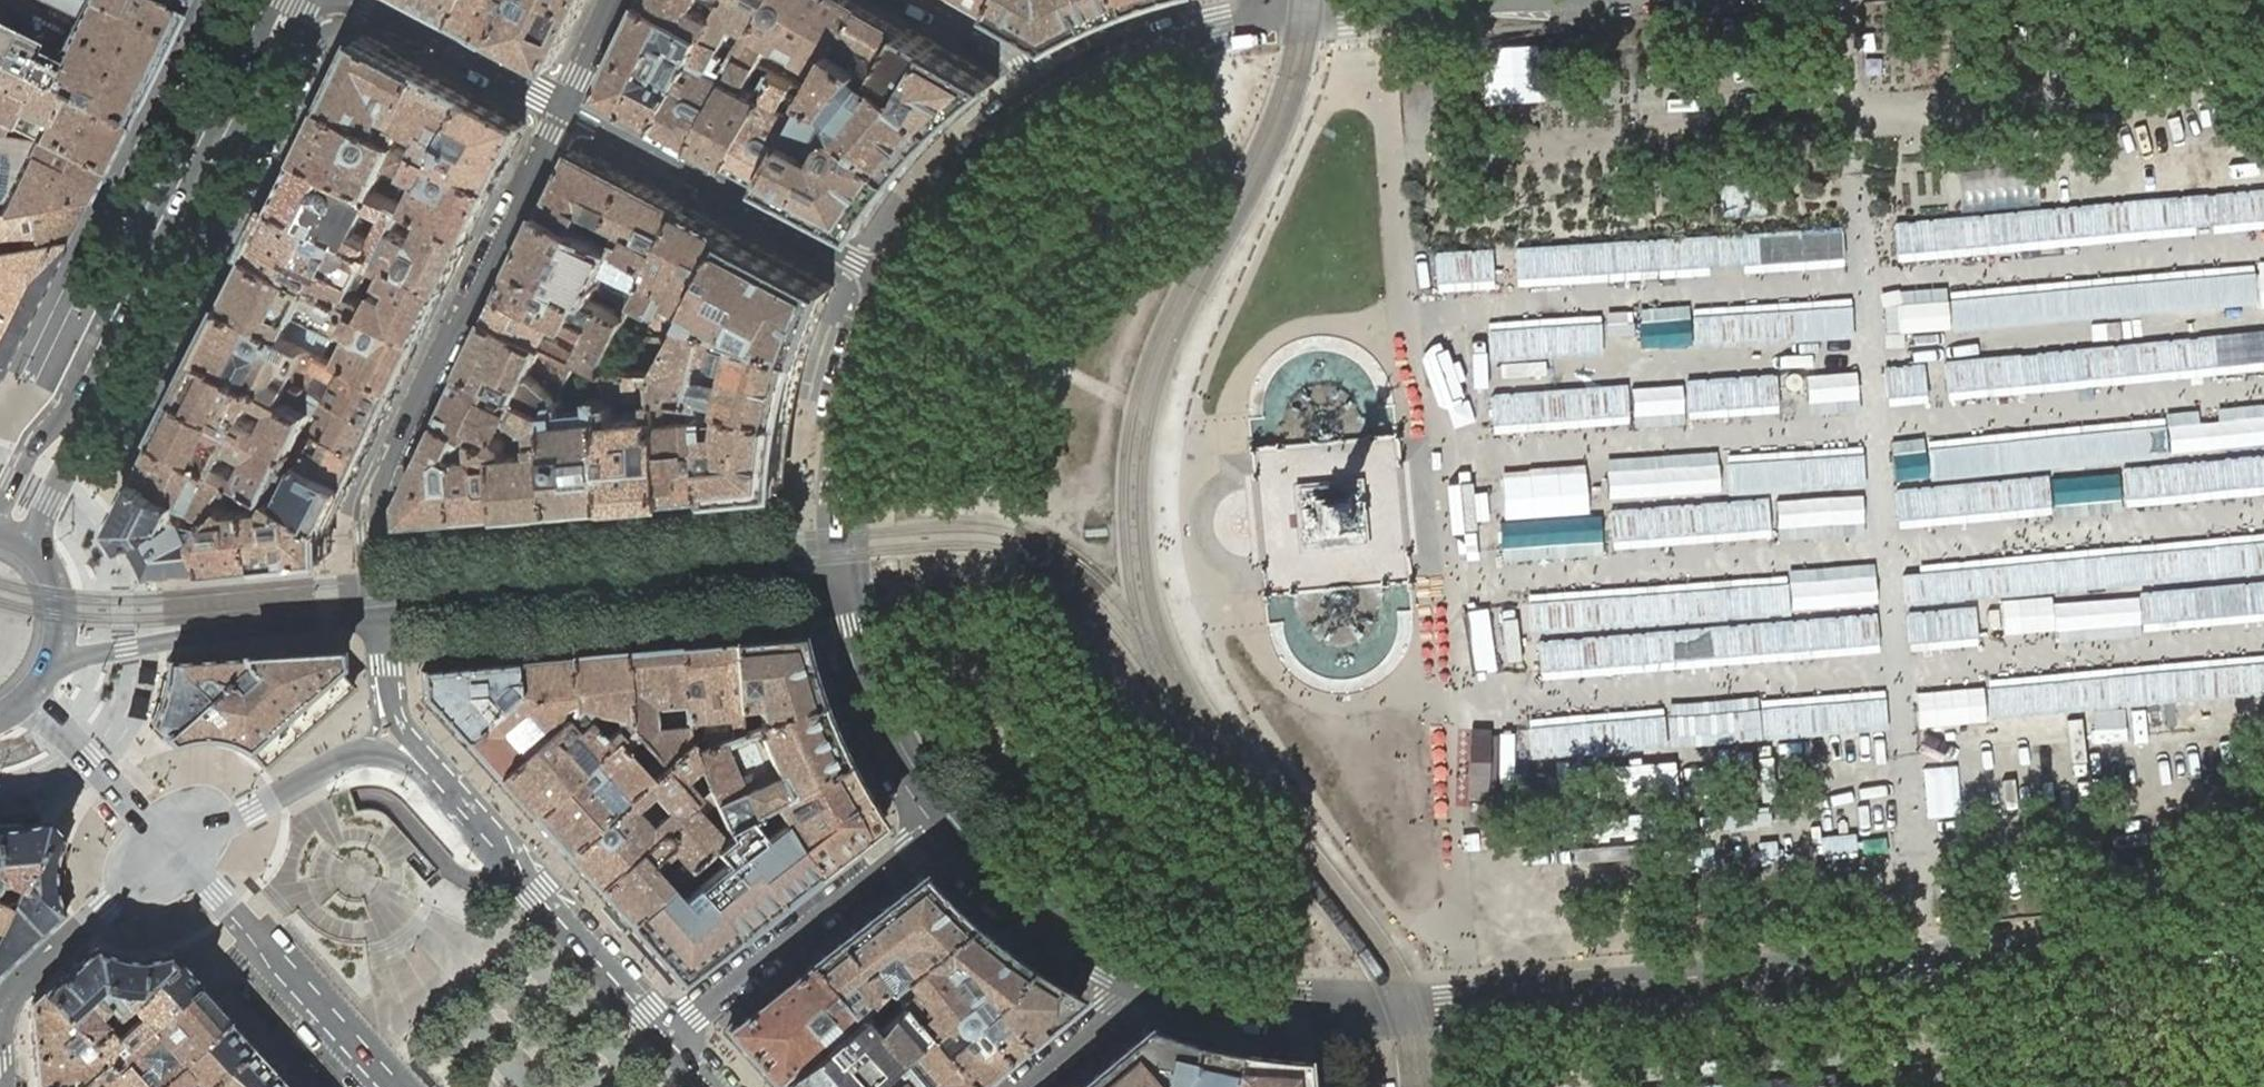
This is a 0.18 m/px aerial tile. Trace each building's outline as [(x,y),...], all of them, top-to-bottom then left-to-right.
[(0,68),(36,85),(121,130),(177,16),(144,0),(41,0),(71,15),(49,60),(42,57),(46,49),(35,43),(0,26),(0,68)] [(177,16),(186,0),(144,0),(177,16)] [(460,16),(469,0),(431,0),(460,16)] [(460,16),(500,37),(518,0),(469,0),(460,16)] [(500,37),(554,65),(586,0),(518,0),(500,37)] [(710,33),(652,0),(647,0),(603,91),(662,123),(710,33)] [(710,33),(728,0),(716,0),(711,9),(701,3),(703,0),(652,0),(710,33)] [(776,0),(728,0),(710,33),(727,42),(738,23),(751,30),(739,49),(745,52),(758,30),(776,0)] [(829,70),(844,44),(867,4),(861,0),(776,0),(758,30),(745,52),(763,62),(775,40),(793,49),(783,66),(778,64),(775,69),(780,72),(797,81),(803,85),(816,62),(829,70)] [(1000,7),(1058,40),(1100,19),(1092,0),(1004,0),(1000,7)] [(1100,19),(1103,18),(1125,7),(1141,2),(1141,0),(1092,0),(1100,19)] [(844,44),(882,75),(910,28),(867,4),(844,44)] [(882,75),(909,96),(938,45),(910,28),(882,75)] [(734,75),(745,52),(739,49),(728,72),(714,65),(727,42),(710,33),(662,123),(699,142),(734,75)] [(402,118),(426,69),(363,35),(329,104),(382,129),(394,135),(402,118)] [(946,126),(909,96),(882,75),(844,44),(829,70),(816,92),(836,104),(835,105),(841,110),(840,112),(841,116),(846,120),(844,124),(853,131),(854,132),(858,136),(904,173),(911,164),(946,126)] [(938,45),(909,96),(946,126),(947,124),(963,110),(999,79),(938,45)] [(763,62),(745,52),(734,75),(699,142),(734,160),(780,72),(775,69),(764,92),(751,85),(763,62)] [(36,85),(0,68),(0,136),(4,136),(7,130),(26,140),(36,142),(99,174),(121,130),(36,85)] [(422,148),(442,158),(474,95),(426,69),(402,118),(394,135),(403,138),(419,147),(422,148)] [(816,92),(810,88),(806,94),(802,96),(793,90),(797,81),(780,72),(734,160),(770,180),(794,135),(800,123),(816,92)] [(891,189),(904,173),(858,136),(854,132),(853,131),(852,131),(847,131),(842,132),(838,134),(834,140),(824,135),(835,105),(836,104),(816,92),(800,123),(794,135),(770,180),(864,230),(891,189)] [(474,95),(442,158),(441,159),(496,186),(527,123),(474,95)] [(411,170),(422,148),(419,147),(403,138),(394,135),(382,129),(329,104),(305,153),(379,190),(397,199),(411,171),(411,170)] [(85,200),(85,201),(99,174),(36,142),(26,140),(12,167),(43,183),(30,210),(85,200)] [(441,159),(442,158),(422,148),(411,170),(411,171),(397,199),(410,205),(412,206),(430,215),(472,236),(496,186),(441,159)] [(575,149),(545,210),(580,227),(603,238),(611,220),(632,179),(575,149)] [(410,205),(397,199),(379,190),(305,153),(280,202),(385,255),(400,225),(410,205)] [(0,192),(0,215),(30,210),(43,183),(12,167),(0,192)] [(2046,175),(1981,175),(1980,216),(2046,216),(2046,175)] [(657,264),(687,208),(632,179),(611,220),(603,238),(618,245),(620,247),(657,264)] [(1889,401),(2263,372),(2263,195),(1932,221),(1935,265),(1992,261),(1993,283),(2005,282),(2021,291),(1948,297),(1952,354),(1886,359),(1889,401)] [(1658,196),(1614,199),(1616,224),(1660,220),(1658,196)] [(64,245),(85,201),(85,200),(30,210),(0,215),(0,256),(64,245)] [(385,255),(280,202),(267,228),(255,253),(316,283),(359,304),(371,310),(376,299),(382,288),(387,278),(391,271),(396,260),(385,255)] [(447,286),(472,236),(430,215),(412,206),(410,205),(400,225),(385,255),(396,260),(447,286)] [(691,317),(692,315),(699,301),(735,234),(687,208),(657,264),(651,276),(647,281),(644,288),(637,301),(655,310),(681,324),(686,327),(691,317)] [(1867,224),(1904,274),(1924,259),(1887,209),(1867,224)] [(545,210),(519,263),(588,296),(595,300),(612,264),(641,278),(638,285),(644,288),(647,281),(651,276),(657,264),(620,247),(618,245),(603,238),(580,227),(545,210)] [(699,301),(692,315),(808,352),(809,350),(820,319),(834,286),(735,234),(699,301)] [(1505,249),(1506,284),(1835,273),(1834,238),(1505,249)] [(65,245),(64,245),(0,256),(0,377),(65,245)] [(316,283),(255,253),(230,302),(292,332),(314,343),(326,349),(334,354),(338,348),(342,338),(334,333),(309,321),(313,313),(347,329),(359,304),(316,283)] [(1440,294),(1492,295),(1492,255),(1440,254),(1440,294)] [(423,336),(447,286),(396,260),(391,271),(387,278),(382,288),(376,299),(371,310),(423,336)] [(580,357),(606,370),(605,359),(615,341),(629,316),(621,313),(604,304),(597,319),(581,311),(588,296),(519,263),(507,289),(562,316),(575,322),(593,331),(584,349),(580,357)] [(548,341),(580,357),(584,349),(593,331),(575,322),(562,316),(507,289),(494,315),(548,341)] [(292,332),(230,302),(205,352),(238,368),(258,378),(290,394),(296,381),(299,375),(302,368),(314,343),(292,332)] [(398,387),(423,336),(371,310),(359,304),(347,329),(346,331),(354,335),(346,352),(338,348),(334,354),(343,358),(398,387)] [(621,313),(629,316),(633,308),(626,308),(621,313)] [(1619,348),(1840,350),(1840,315),(1620,313),(1619,348)] [(573,374),(580,357),(548,341),(494,315),(469,368),(522,394),(527,396),(554,410),(555,410),(561,396),(573,374)] [(808,352),(692,315),(691,317),(686,327),(670,357),(662,372),(665,394),(673,395),(698,399),(709,401),(712,402),(714,391),(735,395),(733,406),(793,416),(803,368),(808,352)] [(1483,363),(1618,363),(1618,324),(1483,325),(1483,363)] [(383,418),(398,387),(343,358),(334,354),(326,349),(314,343),(302,368),(299,375),(383,418)] [(238,368),(205,352),(185,392),(295,450),(304,433),(313,415),(317,407),(290,394),(258,378),(238,368)] [(608,393),(606,370),(580,357),(573,374),(595,384),(596,393),(598,412),(566,415),(565,396),(561,396),(555,410),(554,410),(562,506),(618,501),(610,415),(609,401),(608,393)] [(518,416),(527,396),(522,394),(469,368),(443,420),(472,434),(497,446),(503,433),(510,441),(531,427),(518,416)] [(674,496),(667,415),(667,410),(665,396),(665,394),(662,372),(631,371),(606,370),(608,393),(609,401),(610,415),(618,501),(674,496)] [(368,449),(383,418),(299,375),(296,381),(290,394),(317,407),(313,415),(321,419),(325,427),(368,449)] [(1808,379),(1809,405),(1856,403),(1855,377),(1808,379)] [(1713,382),(1491,393),(1493,432),(1715,421),(1713,382)] [(1718,416),(1750,418),(1753,386),(1720,383),(1718,416)] [(712,402),(733,406),(735,395),(714,391),(712,402)] [(295,450),(185,392),(165,433),(252,480),(279,493),(332,524),(353,481),(295,450)] [(673,395),(665,394),(665,396),(667,410),(667,415),(674,496),(718,492),(712,425),(711,412),(709,401),(698,399),(673,395)] [(535,509),(562,506),(554,410),(527,396),(518,416),(531,427),(510,441),(503,433),(497,446),(501,448),(507,511),(535,509)] [(787,456),(793,416),(733,406),(731,422),(712,425),(718,492),(784,486),(787,456)] [(2003,429),(2006,474),(2050,470),(2054,522),(2048,522),(2051,553),(1960,560),(1962,596),(2079,666),(2004,671),(2007,714),(2263,695),(2263,410),(2003,429)] [(407,520),(465,515),(460,456),(466,455),(465,440),(470,439),(472,434),(443,420),(405,499),(407,520)] [(353,481),(368,449),(325,427),(319,440),(304,433),(295,450),(353,481)] [(252,480),(165,433),(145,473),(189,496),(200,502),(208,532),(216,520),(220,513),(223,514),(235,500),(249,483),(252,480)] [(465,515),(507,511),(501,448),(497,446),(472,434),(470,439),(465,440),(466,455),(460,456),(465,515)] [(1860,449),(1598,460),(1600,501),(1861,489),(1860,449)] [(189,496),(145,473),(144,472),(120,521),(121,522),(122,523),(123,524),(123,525),(124,526),(125,528),(126,529),(127,530),(128,531),(128,532),(129,533),(130,534),(130,535),(131,536),(132,537),(132,538),(133,539),(133,540),(187,515),(183,507),(189,496)] [(279,493),(252,480),(249,483),(250,483),(251,484),(252,485),(253,486),(254,487),(255,488),(256,489),(256,490),(257,492),(258,492),(258,494),(259,495),(259,496),(259,498),(260,499),(260,500),(260,501),(260,503),(275,501),(279,493)] [(1499,480),(1498,505),(1583,506),(1584,481),(1499,480)] [(1361,481),(1306,486),(1311,543),(1367,538),(1361,481)] [(218,566),(266,560),(260,503),(260,501),(260,500),(260,499),(259,498),(259,496),(259,495),(258,494),(258,492),(257,492),(256,490),(256,489),(255,488),(254,487),(253,486),(252,485),(251,484),(250,483),(249,483),(235,500),(223,514),(220,513),(216,520),(208,532),(218,566)] [(1451,492),(1454,526),(1471,525),(1467,490),(1451,492)] [(331,525),(332,524),(279,493),(275,501),(260,503),(266,560),(331,552),(331,525)] [(218,567),(218,566),(208,532),(200,502),(189,496),(183,507),(187,515),(133,540),(135,542),(135,544),(136,545),(137,547),(138,548),(139,550),(140,551),(141,553),(142,555),(143,557),(144,559),(145,561),(146,563),(147,566),(147,568),(148,570),(149,572),(150,575),(218,567)] [(1615,510),(1619,549),(1711,539),(1706,500),(1615,510)] [(1514,530),(1518,548),(1540,543),(1536,526),(1514,530)] [(1507,593),(1513,678),(1877,651),(1874,612),(1751,621),(1747,576),(1507,593)] [(1936,580),(1909,583),(1911,599),(1937,596),(1936,580)] [(1914,612),(1914,635),(1961,636),(1961,612),(1914,612)] [(798,637),(732,643),(742,734),(790,717),(789,716),(818,705),(817,701),(816,697),(814,693),(813,689),(812,685),(810,682),(809,678),(808,674),(807,670),(805,666),(805,663),(804,659),(802,655),(801,652),(801,648),(800,645),(799,641),(798,637)] [(732,643),(678,648),(684,705),(685,725),(687,743),(691,753),(742,734),(732,643)] [(623,653),(629,729),(619,737),(614,742),(532,817),(558,846),(565,854),(649,779),(665,764),(687,743),(685,725),(656,727),(654,708),(684,705),(678,648),(623,653)] [(243,667),(165,736),(172,743),(198,738),(223,740),(246,749),(263,769),(355,688),(337,668),(339,666),(338,651),(243,656),(243,667)] [(623,653),(567,658),(572,712),(564,720),(575,733),(582,726),(584,723),(587,719),(588,717),(619,724),(613,730),(619,737),(629,729),(623,653)] [(151,723),(165,736),(243,667),(243,656),(166,661),(166,664),(166,668),(165,671),(165,674),(164,678),(164,682),(163,685),(162,689),(161,692),(161,695),(160,699),(158,702),(157,706),(156,709),(155,713),(154,716),(152,720),(151,723)] [(567,658),(512,663),(515,697),(464,742),(499,780),(564,720),(572,712),(567,658)] [(515,697),(512,663),(421,671),(423,696),(464,742),(515,697)] [(1913,688),(1913,723),(1999,722),(1999,688),(1913,688)] [(1815,693),(1815,730),(1881,731),(1882,694),(1815,693)] [(1812,695),(1661,696),(1661,739),(1812,738),(1812,695)] [(685,725),(684,705),(654,708),(656,727),(685,725)] [(742,734),(691,753),(699,769),(708,791),(714,804),(724,828),(744,817),(767,805),(771,803),(844,764),(843,761),(841,758),(839,755),(838,751),(836,748),(835,745),(833,742),(832,738),(830,735),(829,732),(827,729),(826,725),(824,722),(823,718),(822,715),(821,712),(819,708),(818,705),(789,716),(790,717),(742,734)] [(1520,720),(1524,766),(1654,754),(1649,708),(1520,720)] [(587,719),(613,730),(619,724),(588,717),(587,719)] [(587,719),(584,723),(601,742),(613,730),(587,719)] [(564,720),(499,780),(532,817),(614,742),(619,737),(613,730),(601,742),(584,723),(582,726),(575,733),(564,720)] [(1935,729),(1939,812),(1998,809),(1994,727),(1935,729)] [(1490,734),(1459,731),(1456,776),(1486,778),(1490,734)] [(649,779),(565,854),(597,889),(699,799),(684,782),(699,769),(691,753),(687,743),(665,764),(649,779)] [(846,768),(844,764),(771,803),(774,808),(783,823),(799,849),(819,874),(881,825),(879,822),(876,819),(874,816),(872,812),(870,809),(868,806),(866,802),(863,799),(861,796),(859,792),(857,789),(855,785),(854,782),(851,778),(850,775),(848,772),(846,768)] [(699,799),(597,889),(629,924),(683,876),(698,863),(715,850),(724,841),(701,815),(714,804),(708,791),(699,799)] [(774,808),(771,803),(767,805),(744,817),(724,828),(728,838),(782,903),(819,874),(799,849),(783,823),(774,808)] [(0,891),(0,890),(1,889),(1,888),(0,886),(2,886),(3,886),(4,886),(5,885),(6,884),(19,892),(25,882),(38,856),(60,835),(55,829),(53,826),(46,818),(30,823),(18,825),(4,827),(0,827),(0,891)] [(65,840),(60,835),(38,856),(25,882),(60,919),(65,914),(63,909),(61,904),(59,900),(58,895),(57,890),(56,885),(56,879),(56,875),(56,870),(56,866),(56,863),(57,859),(58,856),(59,852),(60,849),(61,846),(63,843),(65,840)] [(782,903),(728,838),(724,841),(715,850),(698,863),(683,876),(738,937),(782,903)] [(681,981),(738,937),(683,876),(629,924),(681,981)] [(805,966),(851,1018),(857,1012),(883,989),(887,994),(904,979),(970,926),(968,924),(966,923),(964,921),(962,919),(960,917),(958,915),(957,914),(954,912),(953,910),(952,909),(951,909),(950,908),(949,907),(948,906),(947,905),(946,904),(946,903),(945,902),(942,899),(939,896),(936,893),(934,891),(931,888),(928,885),(926,882),(923,879),(920,876),(849,933),(819,955),(805,966)] [(41,936),(60,919),(25,882),(19,892),(14,902),(13,902),(12,901),(11,901),(10,902),(9,902),(8,903),(6,905),(11,907),(0,929),(0,974),(41,936)] [(6,905),(8,903),(9,902),(10,902),(11,901),(12,901),(13,902),(14,902),(19,892),(6,884),(5,885),(4,886),(3,886),(2,886),(0,886),(1,888),(1,889),(0,890),(0,891),(0,902),(6,905)] [(0,929),(11,907),(6,905),(0,902),(0,928),(0,929)] [(973,928),(970,926),(904,979),(887,994),(898,1006),(915,1027),(926,1017),(951,1046),(957,1041),(963,1036),(973,1027),(992,1012),(1026,969),(1023,966),(1020,964),(1016,962),(1013,959),(1009,957),(1006,955),(1003,952),(1000,950),(997,947),(993,945),(991,943),(988,940),(985,938),(982,936),(979,933),(976,931),(973,928)] [(93,945),(44,991),(89,1040),(106,1024),(107,1023),(116,1014),(129,1003),(175,962),(174,961),(167,952),(164,954),(161,955),(157,956),(154,957),(151,958),(147,958),(144,959),(141,959),(137,959),(132,958),(127,958),(122,957),(117,955),(112,954),(107,952),(103,950),(98,948),(93,945)] [(106,1024),(89,1040),(110,1062),(127,1047),(148,1028),(197,982),(176,959),(174,961),(175,962),(129,1003),(116,1014),(107,1023),(106,1024)] [(726,1032),(774,1086),(851,1018),(805,966),(726,1028),(726,1029),(725,1029),(725,1030),(725,1031),(726,1032)] [(1029,971),(1026,969),(992,1012),(973,1027),(1005,1063),(1079,1000),(1076,999),(1073,997),(1069,995),(1066,993),(1063,991),(1060,990),(1056,987),(1053,986),(1050,984),(1047,982),(1044,981),(1042,979),(1039,977),(1036,975),(1034,974),(1032,972),(1029,971)] [(110,1062),(108,1064),(129,1086),(158,1086),(163,1082),(180,1066),(181,1066),(229,1022),(230,1023),(232,1021),(197,982),(148,1028),(127,1047),(110,1062)] [(774,1086),(775,1086),(869,1086),(876,1080),(924,1037),(915,1027),(898,1006),(887,994),(883,989),(857,1012),(851,1018),(774,1086)] [(44,991),(30,1004),(37,1086),(84,1086),(108,1064),(110,1062),(89,1040),(44,991)] [(951,1046),(926,1017),(915,1027),(924,1037),(876,1080),(882,1086),(965,1086),(939,1056),(951,1046)] [(251,1046),(230,1023),(229,1022),(181,1066),(180,1066),(163,1082),(158,1086),(207,1086),(251,1046)] [(973,1027),(963,1036),(974,1049),(968,1054),(957,1041),(951,1046),(939,1056),(965,1086),(977,1086),(1005,1063),(973,1027)] [(1076,1086),(1181,1086),(1191,1043),(1188,1042),(1185,1042),(1183,1041),(1180,1040),(1178,1040),(1175,1039),(1173,1038),(1170,1037),(1168,1037),(1165,1036),(1163,1035),(1160,1034),(1158,1033),(1155,1032),(1153,1031),(1151,1031),(1148,1030),(1146,1029),(1076,1086)] [(974,1049),(963,1036),(957,1041),(968,1054),(974,1049)] [(1191,1043),(1181,1086),(1228,1086),(1229,1079),(1235,1053),(1232,1053),(1230,1052),(1227,1052),(1225,1051),(1222,1051),(1219,1050),(1217,1050),(1215,1049),(1212,1049),(1210,1048),(1207,1047),(1205,1047),(1203,1046),(1200,1046),(1198,1045),(1195,1044),(1193,1044),(1191,1043)] [(251,1046),(207,1086),(256,1086),(273,1070),(251,1046)] [(1303,1061),(1299,1061),(1295,1060),(1291,1060),(1288,1060),(1284,1060),(1280,1060),(1277,1059),(1273,1059),(1270,1058),(1266,1058),(1262,1057),(1258,1056),(1254,1056),(1250,1056),(1246,1055),(1243,1054),(1239,1054),(1235,1053),(1229,1079),(1228,1086),(1305,1086),(1303,1061)] [(108,1064),(84,1086),(129,1086),(108,1064)] [(273,1070),(256,1086),(288,1086),(273,1070)]
